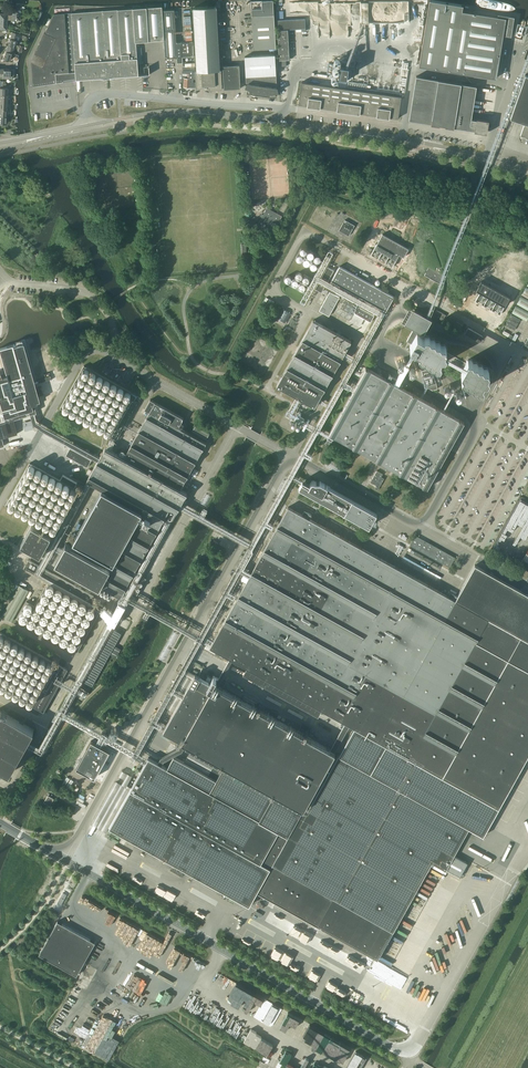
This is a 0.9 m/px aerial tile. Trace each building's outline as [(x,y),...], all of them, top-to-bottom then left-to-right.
[(273,0),(267,0),(251,1),(254,49),(276,48),(273,0)] [(514,17),(514,16),(498,13),(497,15),(462,9),(463,4),(433,0),(430,0),(419,65),(496,78),(503,34),(511,36),(514,17)] [(20,3),(12,3),(12,14),(7,14),(7,13),(0,13),(0,29),(7,30),(7,29),(7,19),(12,20),(20,20),(20,17),(20,3)] [(162,6),(103,10),(108,77),(139,75),(139,74),(136,75),(135,69),(138,69),(136,41),(164,40),(162,10),(162,6)] [(196,71),(221,69),(217,6),(215,7),(193,8),(196,71)] [(72,13),(71,13),(76,79),(106,77),(108,77),(103,10),(72,13)] [(175,10),(162,10),(164,40),(166,58),(167,58),(172,58),(177,57),(176,42),(175,10)] [(76,79),(71,13),(65,13),(54,14),(31,61),(32,61),(34,86),(57,83),(57,82),(57,83),(69,81),(69,80),(76,79)] [(305,18),(277,20),(280,66),(287,66),(286,60),(290,60),(288,29),(302,29),(302,31),(306,31),(305,18)] [(12,31),(10,38),(16,40),(17,36),(26,39),(27,36),(18,33),(12,31)] [(10,38),(8,44),(14,46),(16,40),(10,38)] [(194,41),(182,42),(183,62),(183,70),(194,69),(195,69),(195,65),(196,65),(195,42),(194,42),(194,41)] [(8,44),(6,51),(12,53),(14,46),(8,44)] [(6,51),(4,58),(10,60),(11,56),(14,57),(14,60),(17,61),(19,55),(12,53),(6,51)] [(277,87),(275,54),(256,55),(245,56),(246,83),(248,83),(247,93),(256,94),(276,97),(277,87)] [(340,59),(337,80),(346,81),(349,61),(340,59)] [(224,89),(240,88),(240,65),(223,66),(224,89)] [(3,76),(3,78),(14,79),(14,71),(10,71),(10,69),(3,68),(3,76)] [(194,69),(183,70),(183,72),(189,73),(188,78),(184,78),(184,86),(191,87),(191,81),(194,81),(194,69)] [(221,69),(196,71),(195,71),(196,81),(196,87),(196,88),(203,88),(203,85),(209,85),(209,90),(221,89),(222,89),(221,69)] [(510,118),(511,118),(525,123),(521,134),(521,135),(527,137),(527,75),(525,74),(510,118)] [(416,76),(409,120),(432,123),(440,125),(446,126),(454,127),(475,130),(486,132),(488,121),(476,119),(471,118),(472,117),(472,112),(474,99),(475,99),(477,86),(416,76)] [(312,84),(302,82),(299,104),(309,105),(312,84)] [(322,85),(312,84),(309,105),(319,107),(322,85)] [(332,86),(322,85),(319,107),(329,108),(332,86)] [(342,88),(332,86),(329,108),(339,110),(342,88)] [(352,89),(342,88),(339,110),(349,111),(352,89)] [(358,113),(362,91),(352,89),(349,111),(358,113)] [(372,92),(362,91),(358,113),(368,114),(372,92)] [(381,93),(372,92),(368,114),(378,115),(381,93)] [(391,95),(381,93),(378,115),(388,117),(391,95)] [(401,96),(391,95),(388,117),(398,118),(401,96)] [(282,216),(267,208),(263,215),(262,214),(260,217),(262,218),(256,227),(272,235),(282,216)] [(349,236),(355,225),(345,219),(339,230),(349,236)] [(403,258),(409,248),(404,246),(383,234),(382,234),(371,255),(372,256),(392,267),(399,255),(403,258)] [(322,292),(333,272),(334,270),(328,266),(324,272),(315,288),(322,292)] [(395,296),(352,272),(340,266),(336,272),(332,280),(340,285),(337,292),(353,302),(357,295),(382,309),(386,311),(395,296)] [(441,284),(446,276),(429,267),(426,272),(425,274),(430,278),(441,284)] [(480,292),(475,301),(500,314),(510,297),(481,281),(476,290),(480,292)] [(329,316),(340,297),(330,291),(319,310),(329,316)] [(522,296),(517,305),(527,311),(527,300),(522,296)] [(527,320),(527,311),(516,305),(512,314),(527,322),(527,320)] [(371,322),(375,315),(359,306),(355,313),(371,322)] [(487,380),(489,377),(487,374),(489,371),(487,368),(484,368),(482,365),(479,365),(477,362),(474,362),(472,359),(468,359),(447,347),(445,344),(441,344),(440,341),(436,341),(434,338),(431,338),(429,335),(426,335),(425,337),(420,335),(421,332),(424,334),(432,319),(413,308),(404,323),(414,328),(407,341),(412,343),(410,346),(415,349),(420,352),(419,354),(421,357),(424,357),(426,360),(429,360),(431,362),(434,362),(436,365),(440,365),(442,362),(440,359),(461,371),(463,374),(462,377),(463,380),(467,380),(469,383),(472,383),(474,386),(477,386),(479,389),(482,389),(484,386),(483,383),(484,380),(487,380)] [(507,321),(506,324),(515,329),(517,327),(518,324),(509,319),(507,321)] [(315,407),(351,341),(313,320),(277,386),(315,407)] [(10,455),(8,447),(23,442),(19,425),(24,424),(24,425),(43,420),(40,411),(45,410),(44,408),(46,408),(45,404),(50,402),(48,393),(42,395),(29,347),(27,348),(27,346),(22,348),(22,349),(4,354),(11,378),(3,380),(3,381),(0,383),(0,458),(10,455)] [(117,439),(140,397),(84,365),(60,408),(117,439)] [(329,437),(325,443),(328,445),(329,443),(330,441),(332,439),(334,436),(367,454),(395,470),(427,488),(464,422),(459,419),(413,393),(396,384),(384,378),(371,370),(366,367),(329,433),(330,434),(329,437)] [(427,369),(422,371),(426,386),(433,390),(438,388),(433,372),(427,369)] [(66,543),(55,562),(100,587),(101,585),(101,586),(120,596),(125,587),(133,591),(131,593),(132,594),(137,596),(147,578),(142,574),(187,493),(181,489),(206,442),(179,427),(184,418),(150,400),(145,409),(149,412),(124,457),(105,447),(87,480),(96,486),(93,492),(99,495),(73,541),(109,561),(107,566),(66,543)] [(297,415),(294,419),(302,424),(305,419),(297,415)] [(196,424),(191,434),(205,441),(210,432),(196,424)] [(88,467),(92,460),(70,447),(66,455),(88,467)] [(63,537),(86,494),(74,487),(72,486),(30,463),(6,505),(63,537)] [(377,470),(370,482),(376,485),(375,488),(378,490),(384,478),(381,476),(383,474),(377,470)] [(63,475),(60,479),(72,486),(74,487),(77,482),(63,475)] [(330,486),(321,481),(316,481),(315,481),(314,480),(313,481),(312,481),(310,484),(307,483),(303,489),(354,517),(370,525),(376,514),(340,493),(335,493),(330,491),(330,490),(331,489),(331,487),(330,486)] [(148,757),(132,786),(130,790),(130,791),(110,827),(249,905),(254,897),(257,892),(317,925),(377,959),(393,931),(400,919),(432,862),(446,869),(460,877),(468,863),(454,855),(469,828),(484,835),(499,808),(527,756),(527,593),(513,585),(474,562),(465,579),(454,599),(288,506),(210,647),(230,658),(233,660),(246,667),(323,710),(345,722),(349,725),(355,728),(340,754),(338,753),(320,786),(316,784),(334,751),(330,749),(218,686),(221,680),(221,679),(219,678),(214,675),(213,675),(209,681),(195,673),(174,711),(163,730),(182,741),(185,743),(225,765),(222,769),(220,770),(214,766),(209,775),(185,762),(173,755),(166,767),(160,764),(157,762),(148,757)] [(53,532),(33,521),(21,544),(40,554),(53,532)] [(450,567),(455,557),(441,549),(415,535),(410,544),(418,549),(450,567)] [(77,652),(103,606),(92,600),(94,596),(29,559),(24,568),(49,582),(35,606),(27,602),(17,618),(77,652)] [(12,621),(29,590),(19,585),(2,616),(12,621)] [(68,669),(0,632),(0,687),(44,712),(68,669)] [(117,657),(122,649),(116,646),(111,654),(117,657)] [(10,774),(34,730),(0,711),(0,768),(10,774)] [(93,740),(78,768),(96,779),(112,751),(93,740)] [(50,806),(54,799),(48,795),(44,803),(50,806)] [(512,842),(502,859),(510,864),(518,849),(520,850),(522,847),(512,842)] [(58,921),(39,953),(77,975),(95,942),(58,921)]
